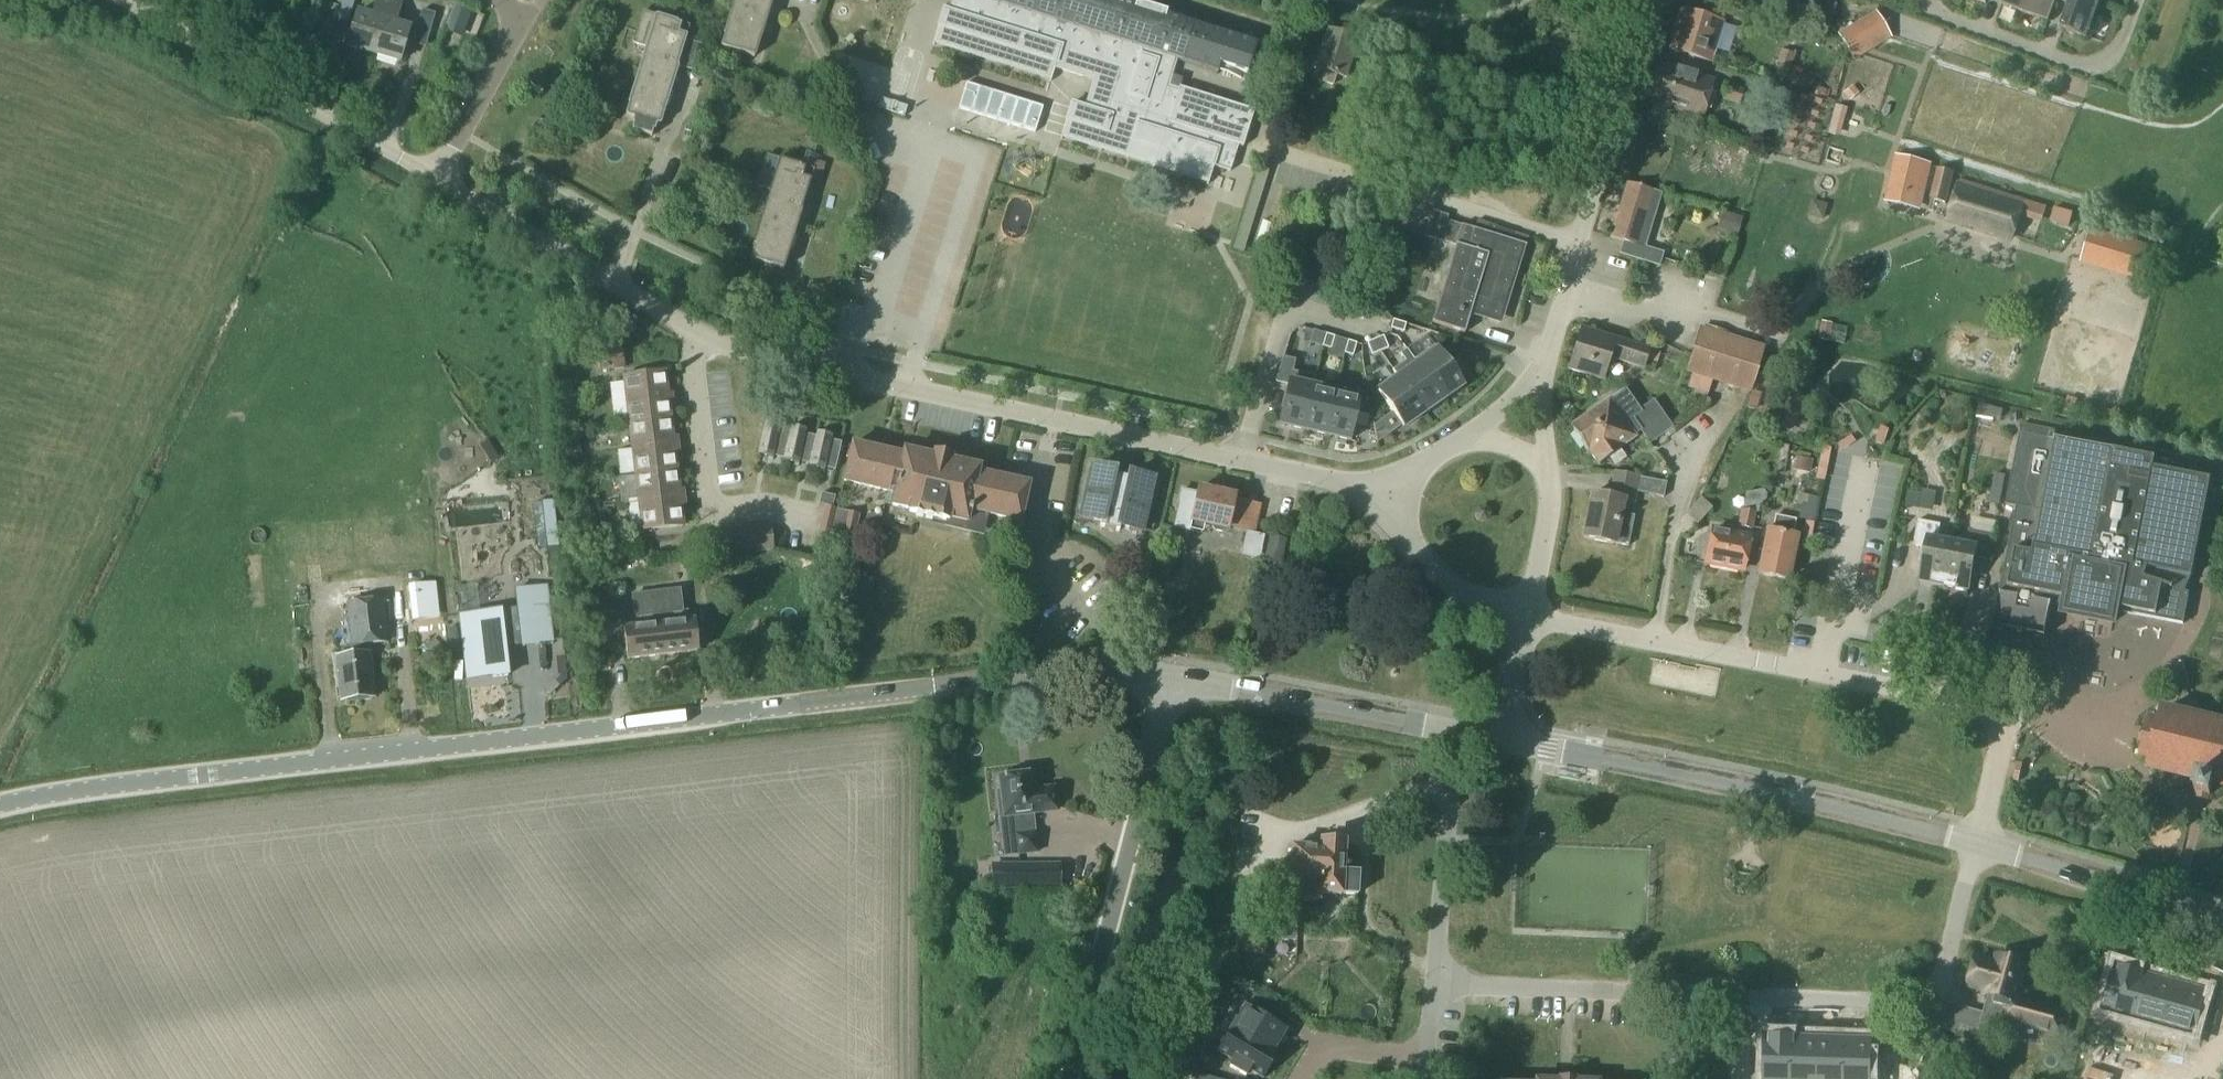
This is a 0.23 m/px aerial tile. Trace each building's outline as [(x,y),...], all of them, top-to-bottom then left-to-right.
[(328,15),(336,18),(333,22),(348,27),(356,0),(333,0),(328,15)] [(390,3),(381,0),(375,0),(369,18),(358,14),(348,50),(374,57),(390,3)] [(721,49),(755,59),(773,0),(736,0),(721,49)] [(1180,86),(1180,88),(1167,84),(1175,57),(1183,60),(1195,22),(1167,13),(1168,11),(1137,1),(1136,4),(1123,0),(952,0),(949,10),(944,8),(933,43),(1053,81),(1057,68),(1095,79),(1086,110),(1072,106),(1062,137),(1210,183),(1215,164),(1232,169),(1236,154),(1229,152),(1232,141),(1244,145),(1255,109),(1180,86)] [(2003,8),(2050,24),(2057,2),(2072,7),(2063,33),(2088,42),(2101,5),(2087,0),(2005,0),(2003,8)] [(390,3),(374,57),(399,65),(410,30),(395,26),(401,6),(390,3)] [(1836,37),(1853,65),(1891,41),(1868,3),(1839,20),(1846,32),(1836,37)] [(1667,52),(1710,66),(1723,26),(1680,12),(1667,52)] [(411,45),(426,50),(436,17),(422,13),(411,45)] [(689,43),(686,42),(690,28),(642,14),(633,45),(646,49),(626,118),(632,120),(631,124),(633,125),(631,132),(649,138),(651,131),(653,132),(655,127),(660,129),(678,68),(694,73),(705,32),(693,28),(689,43)] [(1336,76),(1347,79),(1359,40),(1327,30),(1315,70),(1325,73),(1322,83),(1333,87),(1336,76)] [(1775,70),(1790,75),(1794,58),(1780,53),(1775,70)] [(1648,106),(1702,123),(1715,84),(1661,67),(1648,106)] [(1035,134),(1042,109),(966,85),(958,110),(1035,134)] [(1720,102),(1739,108),(1743,94),(1724,88),(1720,102)] [(1822,124),(1839,129),(1845,107),(1828,102),(1822,124)] [(547,122),(537,119),(532,134),(543,137),(547,122)] [(802,158),(799,167),(766,157),(757,188),(770,192),(750,261),(785,272),(812,180),(819,182),(825,165),(802,158)] [(1894,157),(1889,179),(1883,203),(1920,212),(1931,166),(1894,157)] [(999,195),(1011,164),(997,159),(986,190),(999,195)] [(1949,218),(2013,238),(2024,204),(1959,184),(1949,218)] [(1639,188),(1638,191),(1626,187),(1609,242),(1620,245),(1617,255),(1658,268),(1661,259),(1674,264),(1677,256),(1662,251),(1662,254),(1644,248),(1661,195),(1639,188)] [(1078,188),(1072,208),(1084,211),(1090,192),(1078,188)] [(2048,203),(2043,218),(2061,225),(2066,209),(2048,203)] [(1415,238),(1441,247),(1451,219),(1425,210),(1415,238)] [(1734,212),(1708,210),(1707,228),(1733,230),(1734,212)] [(1462,228),(1456,248),(1432,324),(1465,335),(1470,317),(1497,326),(1502,311),(1506,312),(1529,238),(1512,233),(1509,242),(1486,235),(1489,225),(1475,221),(1472,231),(1462,228)] [(2140,252),(2142,246),(2090,230),(2080,262),(2145,282),(2153,257),(2140,252)] [(1392,321),(1390,330),(1403,334),(1405,325),(1392,321)] [(1611,361),(1643,370),(1649,351),(1580,330),(1567,371),(1604,382),(1611,361)] [(1688,377),(1684,389),(1706,396),(1710,385),(1750,397),(1764,350),(1699,331),(1686,376),(1688,377)] [(1330,350),(1334,338),(1325,335),(1321,348),(1330,350)] [(1383,337),(1374,341),(1380,353),(1388,350),(1383,337)] [(1366,344),(1372,356),(1380,353),(1374,341),(1366,344)] [(1356,345),(1347,342),(1343,354),(1352,357),(1356,345)] [(596,347),(596,367),(619,366),(618,346),(596,347)] [(1413,361),(1442,401),(1462,387),(1434,346),(1413,361)] [(1303,431),(1315,378),(1292,372),(1295,361),(1282,358),(1274,384),(1287,387),(1278,425),(1303,431)] [(1416,366),(1398,378),(1423,414),(1442,401),(1413,361),(1416,366)] [(624,379),(643,534),(684,529),(665,374),(624,379)] [(1325,436),(1335,393),(1313,388),(1316,378),(1315,378),(1303,431),(1325,436)] [(1398,378),(1377,393),(1403,429),(1423,414),(1398,378)] [(602,414),(618,414),(617,380),(602,380),(602,414)] [(1641,434),(1649,446),(1673,430),(1654,402),(1640,412),(1626,391),(1609,402),(1570,429),(1587,454),(1588,453),(1598,468),(1623,451),(1621,449),(1635,440),(1634,439),(1641,434)] [(1756,412),(1761,395),(1751,392),(1750,397),(1746,409),(1756,412)] [(1359,399),(1335,393),(1325,436),(1349,442),(1359,399)] [(1368,420),(1367,434),(1382,435),(1383,420),(1368,420)] [(765,424),(758,457),(773,460),(774,459),(783,461),(790,433),(780,431),(780,427),(765,424)] [(2022,427),(2006,507),(2017,509),(1994,624),(2044,634),(2051,601),(2065,603),(2063,615),(2112,625),(2115,609),(2123,611),(2123,614),(2182,626),(2211,481),(2154,470),(2156,461),(2055,441),(2055,442),(2050,442),(2052,433),(2022,427)] [(783,461),(783,463),(799,466),(799,465),(809,467),(815,439),(805,436),(806,433),(791,429),(790,433),(783,461)] [(809,467),(809,468),(824,472),(824,470),(835,472),(841,444),(831,442),(831,439),(816,435),(815,439),(809,467)] [(971,512),(1020,523),(1028,487),(978,475),(979,470),(950,464),(951,459),(935,455),(934,460),(904,454),(903,459),(852,447),(844,483),(895,494),(892,507),(910,511),(909,513),(947,522),(946,527),(967,532),(971,512)] [(1802,462),(1797,460),(1794,472),(1800,474),(1805,475),(1809,475),(1811,462),(1805,462),(1802,462)] [(1154,480),(1131,475),(1130,480),(1113,476),(1114,471),(1091,466),(1079,520),(1101,524),(1100,529),(1119,533),(1120,529),(1141,534),(1154,480)] [(1661,502),(1664,485),(1643,480),(1639,480),(1615,475),(1610,499),(1593,495),(1583,540),(1615,547),(1615,546),(1629,549),(1635,519),(1621,516),(1623,504),(1633,506),(1636,495),(1661,502)] [(1901,487),(1898,502),(1926,508),(1929,492),(1901,487)] [(1740,490),(1735,507),(1751,511),(1756,494),(1740,490)] [(1244,503),(1235,501),(1235,499),(1198,491),(1197,494),(1183,491),(1175,529),(1190,533),(1192,523),(1228,532),(1229,527),(1239,529),(1241,520),(1240,520),(1244,503)] [(819,505),(832,508),(835,497),(821,494),(819,505)] [(1811,523),(1816,501),(1816,499),(1796,495),(1794,506),(1797,507),(1795,520),(1811,523)] [(821,519),(820,521),(855,530),(859,516),(825,507),(821,519)] [(1751,530),(1754,514),(1741,511),(1738,527),(1751,530)] [(421,518),(422,564),(456,563),(455,517),(421,518)] [(820,521),(817,535),(819,536),(851,545),(855,530),(820,521)] [(1793,540),(1791,540),(1794,525),(1775,521),(1772,536),(1769,535),(1761,578),(1785,583),(1793,540)] [(1941,526),(1918,522),(1913,548),(1926,551),(1920,582),(1933,585),(1934,584),(1945,586),(1953,544),(1938,541),(1941,526)] [(770,529),(756,530),(758,554),(772,553),(770,529)] [(756,530),(743,532),(745,556),(758,554),(756,530)] [(1258,563),(1263,537),(1264,536),(1244,532),(1238,558),(1258,563)] [(1968,547),(1953,544),(1945,586),(1956,588),(1956,589),(1969,592),(1975,560),(1988,563),(1993,536),(1971,532),(1968,547)] [(1704,565),(1742,573),(1749,541),(1711,533),(1704,565)] [(1265,564),(1281,567),(1286,543),(1270,540),(1265,564)] [(511,616),(510,579),(414,583),(416,620),(511,616)] [(627,618),(628,631),(624,631),(627,661),(699,653),(695,620),(688,621),(687,611),(681,612),(678,590),(629,595),(632,617),(627,618)] [(370,657),(369,646),(388,644),(383,602),(348,606),(354,659),(338,661),(343,701),(373,697),(370,675),(373,675),(371,657),(370,657)] [(490,628),(456,632),(462,679),(478,678),(478,681),(497,679),(490,628)] [(2164,714),(2161,725),(2150,722),(2142,756),(2152,759),(2150,768),(2198,780),(2195,794),(2210,798),(2214,784),(2222,786),(2222,728),(2164,714)] [(1031,773),(999,778),(1004,816),(1017,814),(1019,835),(1014,835),(1016,855),(1036,853),(1031,812),(1069,807),(1066,786),(1033,790),(1031,773)] [(1304,903),(1318,904),(1319,896),(1341,897),(1341,896),(1358,896),(1359,875),(1343,874),(1345,846),(1321,845),(1321,849),(1291,848),(1290,880),(1283,880),(1280,941),(1296,942),(1297,918),(1303,919),(1304,903)] [(992,890),(1042,889),(1042,868),(991,868),(992,890)] [(2025,967),(1998,959),(1996,967),(1977,962),(1969,988),(1989,993),(1983,1015),(1963,1010),(1956,1036),(1977,1042),(1981,1027),(1999,1032),(2003,1021),(2062,1038),(2068,1016),(2015,1002),(2025,967)] [(2115,966),(2102,1013),(2132,1021),(2145,975),(2115,966)] [(2145,975),(2132,1021),(2162,1030),(2175,983),(2145,975)] [(2175,983),(2162,1030),(2193,1038),(2206,992),(2175,983)] [(1216,1053),(1232,1062),(1229,1068),(1245,1077),(1248,1072),(1261,1078),(1263,1078),(1277,1056),(1272,1054),(1285,1032),(1267,1020),(1274,1009),(1241,990),(1232,1004),(1242,1010),(1216,1053)] [(1764,1078),(1791,1078),(1792,1039),(1765,1038),(1764,1078)] [(1791,1078),(1817,1078),(1818,1040),(1792,1039),(1791,1078)] [(1817,1078),(1843,1078),(1844,1041),(1818,1040),(1817,1078)] [(1843,1078),(1870,1078),(1871,1042),(1844,1041),(1843,1078)] [(2120,1064),(2123,1055),(2107,1050),(2104,1059),(2120,1064)] [(2137,1069),(2139,1059),(2123,1055),(2120,1064),(2132,1067),(2137,1069)] [(1729,1078),(1738,1078),(1739,1057),(1730,1056),(1729,1078)] [(2174,1069),(2171,1078),(2175,1078),(2189,1078),(2191,1074),(2174,1069)]
